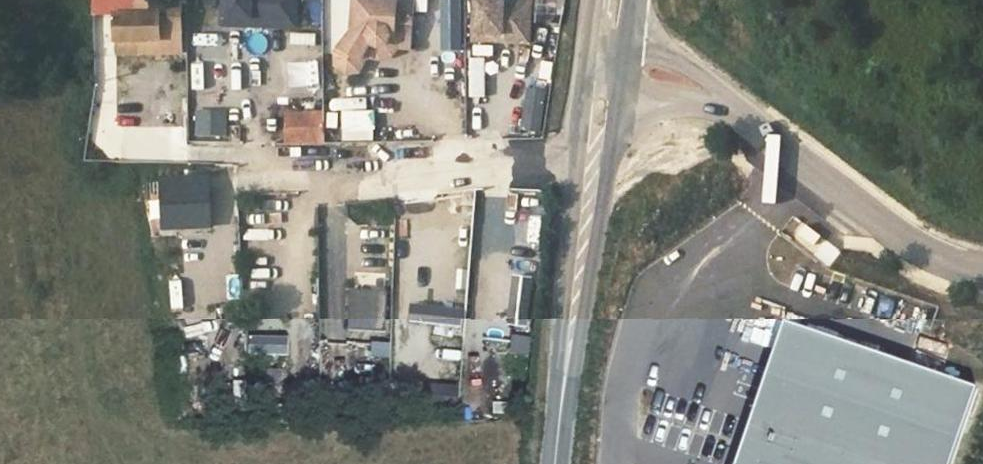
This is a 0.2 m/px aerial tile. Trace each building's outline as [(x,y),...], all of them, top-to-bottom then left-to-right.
[(94,10),(133,11),(134,0),(94,0),(94,10)] [(220,19),(278,20),(278,16),(295,17),(295,0),(221,0),(220,19)] [(334,52),(334,64),(344,72),(356,70),(361,59),(360,58),(367,41),(368,42),(371,45),(373,46),(375,46),(376,46),(377,46),(379,46),(381,45),(382,44),(384,43),(385,42),(386,40),(386,39),(386,36),(407,38),(410,1),(399,0),(352,0),(349,31),(334,52)] [(469,32),(524,35),(526,0),(470,0),(469,32)] [(175,4),(157,4),(157,15),(146,15),(114,16),(114,42),(179,41),(178,15),(175,15),(175,4)] [(157,4),(146,4),(146,15),(157,15),(157,4)] [(463,46),(463,17),(437,16),(437,45),(463,46)] [(278,20),(220,19),(220,26),(278,27),(278,20)] [(524,35),(469,32),(469,39),(524,42),(524,35)] [(360,58),(361,59),(364,55),(372,58),(380,58),(385,57),(390,54),(396,47),(407,48),(407,38),(386,36),(386,39),(386,40),(385,42),(384,43),(382,44),(381,45),(379,46),(377,46),(376,46),(375,46),(373,46),(371,45),(368,42),(367,41),(360,58)] [(179,54),(179,41),(114,42),(114,55),(179,54)] [(474,47),(474,85),(502,85),(502,47),(474,47)] [(540,132),(546,90),(529,88),(523,130),(540,132)] [(328,96),(330,129),(345,128),(343,95),(328,96)] [(174,111),(174,132),(187,132),(186,110),(174,111)] [(227,110),(197,110),(197,135),(227,135),(227,110)] [(324,143),(323,111),(287,112),(288,144),(324,143)] [(401,135),(433,135),(433,121),(401,120),(401,135)] [(777,163),(770,173),(793,189),(800,180),(777,163)] [(211,179),(163,179),(163,227),(211,227),(211,179)] [(461,193),(440,196),(442,210),(463,207),(461,193)] [(440,212),(440,245),(470,246),(470,212),(440,212)] [(510,240),(511,252),(534,251),(533,240),(510,240)] [(436,294),(466,294),(467,261),(436,261),(436,294)] [(535,279),(516,276),(509,325),(528,328),(535,279)] [(385,291),(347,291),(346,330),(385,330),(385,291)] [(460,308),(413,307),(412,324),(460,324),(460,308)] [(783,325),(736,463),(949,463),(974,388),(783,325)] [(287,340),(251,340),(251,355),(287,356),(287,340)]
